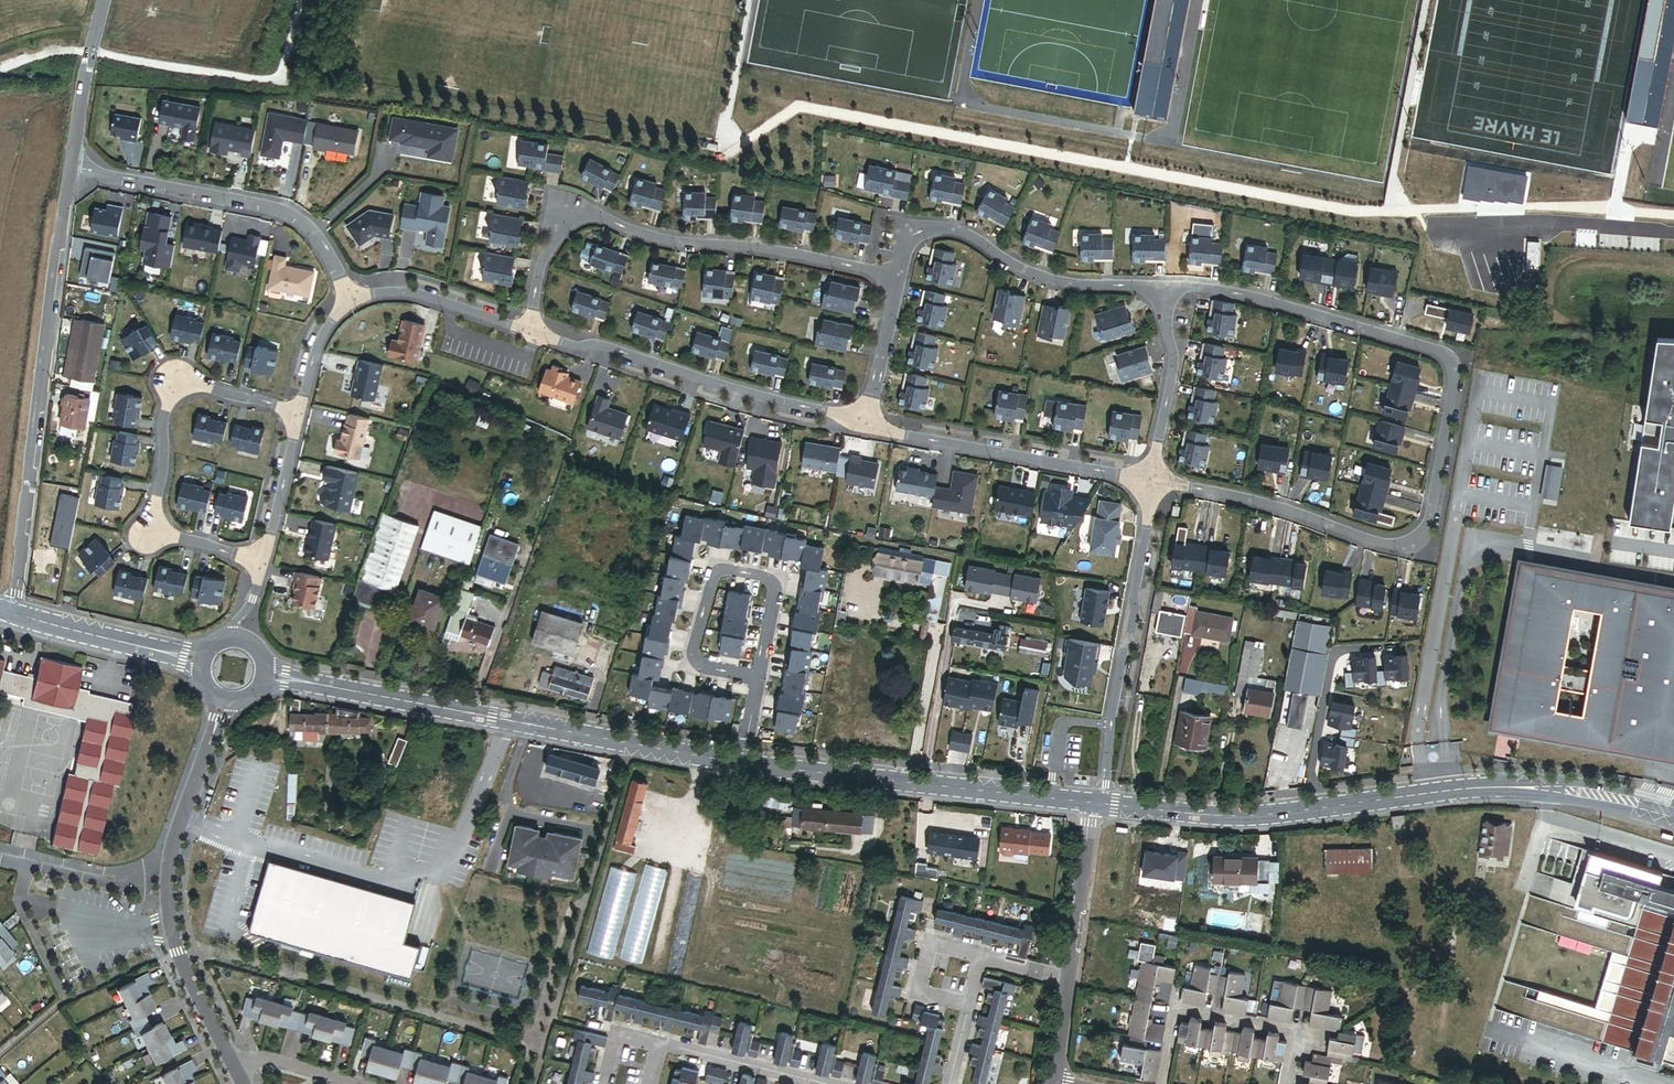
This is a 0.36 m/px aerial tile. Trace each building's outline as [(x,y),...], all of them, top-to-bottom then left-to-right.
[(1138,113),(1162,117),(1186,0),(1161,0),(1138,113)] [(195,139),(201,108),(164,101),(160,122),(184,126),(182,137),(195,139)] [(137,142),(141,119),(118,115),(114,134),(121,135),(129,137),(129,140),(137,142)] [(304,144),(308,123),(269,116),(261,155),(281,159),(284,140),(288,137),(292,142),(304,144)] [(452,160),(457,128),(393,117),(389,138),(401,140),(400,142),(423,146),(427,143),(430,147),(428,155),(452,160)] [(251,157),(255,132),(216,125),(211,151),(228,155),(229,151),(242,153),(242,155),(251,157)] [(354,155),(358,133),(317,126),(313,150),(321,152),(322,149),(354,155)] [(561,173),(563,156),(547,153),(548,144),(521,140),(517,163),(536,166),(535,168),(561,173)] [(611,171),(612,170),(590,158),(581,175),(597,184),(598,182),(612,190),(620,175),(611,171)] [(908,198),(911,182),(895,179),(897,170),(870,164),(865,187),(884,191),(883,193),(908,198)] [(1469,166),(1462,198),(1478,201),(1478,198),(1494,202),(1494,200),(1508,203),(1508,201),(1522,204),(1527,178),(1469,166)] [(961,204),(965,184),(955,182),(956,177),(935,173),(930,199),(942,201),(943,200),(961,204)] [(527,193),(530,181),(498,175),(495,192),(499,192),(497,203),(527,208),(529,197),(526,197),(527,193)] [(661,209),(667,189),(656,186),(657,182),(637,176),(630,202),(642,205),(643,204),(661,209)] [(1005,226),(1015,208),(1005,203),(1007,199),(989,189),(976,212),(987,218),(988,217),(1005,226)] [(716,217),(717,197),(706,197),(706,192),(685,191),(684,217),(697,218),(697,216),(716,217)] [(445,245),(451,207),(443,206),(444,196),(423,192),(420,207),(405,204),(401,226),(417,229),(417,227),(426,229),(427,228),(431,228),(428,243),(445,245)] [(763,222),(765,202),(754,201),(755,196),(734,193),(731,219),(743,221),(744,220),(763,222)] [(121,237),(125,209),(115,208),(114,212),(108,211),(96,209),(92,232),(121,237)] [(813,231),(816,215),(807,213),(807,212),(782,208),(779,227),(797,230),(797,228),(813,231)] [(390,236),(394,214),(369,210),(347,226),(360,245),(376,234),(390,236)] [(171,267),(175,245),(166,244),(171,217),(149,213),(146,227),(145,227),(143,240),(148,241),(147,250),(144,263),(171,267)] [(521,231),(523,219),(492,213),(489,229),(492,230),(490,241),(520,246),(522,235),(519,234),(520,231),(521,231)] [(1054,250),(1061,231),(1050,228),(1052,223),(1032,216),(1023,241),(1035,245),(1036,244),(1054,250)] [(869,242),(872,226),(863,224),(863,222),(839,217),(835,236),(852,240),(853,238),(869,242)] [(219,253),(223,231),(214,229),(214,228),(188,223),(183,246),(219,253)] [(1114,259),(1114,239),(1103,239),(1103,234),(1082,234),(1082,260),(1094,260),(1094,259),(1114,259)] [(1165,260),(1166,240),(1155,239),(1155,235),(1134,234),(1134,260),(1146,261),(1146,259),(1165,260)] [(255,266),(261,237),(250,235),(248,241),(231,238),(225,268),(240,271),(242,263),(255,266)] [(1221,264),(1223,244),(1213,243),(1213,238),(1192,236),(1189,262),(1202,263),(1202,262),(1221,264)] [(623,272),(628,256),(613,251),(613,249),(596,244),(590,262),(614,270),(614,269),(623,272)] [(1275,274),(1278,254),(1268,252),(1269,248),(1248,244),(1243,270),(1256,272),(1256,271),(1275,274)] [(952,285),(957,264),(952,263),(955,253),(935,248),(931,267),(929,267),(927,279),(952,285)] [(114,282),(119,255),(89,249),(83,277),(114,282)] [(513,269),(515,257),(484,251),(481,268),(484,268),(483,279),(512,284),(514,273),(512,272),(512,269),(513,269)] [(1358,263),(1305,254),(1301,276),(1354,285),(1358,263)] [(310,297),(315,273),(287,266),(288,262),(287,262),(286,262),(285,262),(285,261),(284,261),(283,261),(282,261),(281,261),(280,261),(279,261),(279,260),(278,260),(277,260),(276,260),(270,288),(268,295),(270,298),(280,300),(283,298),(284,292),(310,297)] [(682,287),(686,270),(669,267),(670,266),(652,262),(648,281),(673,286),(673,285),(682,287)] [(1398,272),(1373,267),(1369,289),(1394,294),(1398,272)] [(732,299),(735,275),(717,273),(717,271),(706,269),(703,296),(732,299)] [(781,298),(784,281),(766,277),(767,275),(756,273),(751,299),(779,304),(781,298)] [(855,302),(856,298),(858,299),(861,288),(831,281),(829,292),(825,291),(822,307),(853,314),(856,302),(855,302)] [(1020,327),(1027,295),(1015,293),(1011,293),(1012,290),(1000,288),(994,317),(1005,320),(1004,323),(1020,327)] [(943,327),(948,306),(943,305),(946,295),(926,290),(922,309),(921,309),(918,321),(943,327)] [(604,319),(609,303),(600,300),(601,299),(577,291),(571,309),(588,315),(589,314),(604,319)] [(1233,337),(1238,316),(1233,315),(1235,304),(1216,300),(1212,319),(1210,319),(1208,331),(1233,337)] [(1065,336),(1071,307),(1060,305),(1060,307),(1056,306),(1045,303),(1038,335),(1054,338),(1055,334),(1065,336)] [(1130,319),(1129,316),(1130,316),(1126,304),(1096,314),(1101,329),(1104,328),(1108,339),(1136,330),(1133,319),(1130,319)] [(1450,315),(1451,310),(1427,306),(1425,315),(1442,318),(1443,314),(1450,315)] [(1472,314),(1451,310),(1450,315),(1449,320),(1448,327),(1469,331),(1472,314)] [(664,339),(670,324),(661,321),(661,319),(637,311),(631,330),(648,335),(649,334),(664,339)] [(177,315),(172,338),(184,341),(184,339),(193,341),(201,343),(205,324),(197,323),(198,320),(177,315)] [(94,388),(106,322),(82,318),(80,329),(74,328),(66,376),(74,377),(73,385),(81,387),(94,388)] [(846,352),(849,340),(848,340),(849,336),(851,337),(853,326),(824,319),(822,330),(818,329),(815,345),(846,352)] [(415,361),(424,325),(403,320),(398,341),(391,339),(387,354),(415,361)] [(141,328),(123,339),(135,360),(145,354),(144,351),(152,347),(159,343),(149,326),(142,330),(141,328)] [(726,358),(730,342),(721,339),(722,338),(698,330),(692,349),(709,354),(710,353),(726,358)] [(939,348),(934,347),(936,336),(917,332),(913,351),(911,350),(908,363),(934,368),(939,348)] [(214,334),(209,357),(221,360),(221,357),(230,359),(238,361),(242,343),(234,341),(235,338),(214,334)] [(1658,338),(1630,523),(1671,529),(1673,512),(1673,339),(1658,338)] [(1223,358),(1225,347),(1206,343),(1202,362),(1200,361),(1198,374),(1223,379),(1228,358),(1223,358)] [(261,372),(274,375),(279,351),(258,346),(258,349),(250,347),(245,366),(254,368),(262,370),(261,372)] [(1149,361),(1148,357),(1150,356),(1146,346),(1118,355),(1121,365),(1118,366),(1123,381),(1153,372),(1149,360),(1149,361)] [(785,373),(789,357),(780,355),(780,354),(756,348),(751,367),(769,371),(769,370),(785,373)] [(1306,354),(1281,350),(1277,371),(1303,376),(1306,354)] [(1348,362),(1322,357),(1319,379),(1344,383),(1348,362)] [(373,400),(381,365),(359,360),(351,395),(373,400)] [(844,387),(848,371),(839,369),(839,367),(814,362),(810,380),(827,385),(828,383),(844,387)] [(1421,368),(1398,362),(1384,411),(1406,418),(1421,368)] [(582,382),(568,377),(562,374),(563,372),(564,369),(554,366),(552,371),(547,369),(540,388),(553,393),(552,396),(575,404),(582,382)] [(925,388),(928,377),(908,373),(904,392),(903,391),(900,404),(925,410),(930,389),(925,388)] [(1214,401),(1216,390),(1197,386),(1193,405),(1191,405),(1189,417),(1214,422),(1219,402),(1214,401)] [(96,420),(102,389),(94,388),(81,387),(79,394),(68,392),(63,422),(79,425),(86,426),(87,419),(96,420)] [(1024,420),(1028,396),(999,391),(995,417),(1006,419),(1006,417),(1024,420)] [(139,397),(120,394),(118,402),(116,402),(112,422),(135,427),(138,415),(136,414),(137,406),(139,397)] [(621,439),(629,416),(607,409),(610,400),(599,397),(597,402),(589,428),(621,439)] [(1083,430),(1087,406),(1058,402),(1054,428),(1065,429),(1065,427),(1083,430)] [(673,437),(682,412),(675,410),(674,411),(673,414),(668,412),(668,411),(668,410),(668,409),(668,408),(667,408),(666,407),(665,406),(655,403),(647,429),(673,437)] [(1138,440),(1142,420),(1126,417),(1127,414),(1113,411),(1109,438),(1120,440),(1120,437),(1138,440)] [(199,414),(194,438),(214,443),(215,440),(223,442),(227,423),(219,421),(211,420),(211,417),(199,414)] [(360,459),(369,419),(349,415),(347,423),(346,423),(341,441),(338,440),(335,453),(360,459)] [(1403,428),(1381,421),(1374,446),(1396,452),(1403,428)] [(63,422),(61,432),(77,435),(79,425),(63,422)] [(737,463),(745,431),(710,422),(705,441),(724,446),(721,459),(737,463)] [(244,427),(235,425),(231,444),(239,446),(238,448),(259,453),(265,430),(253,427),(252,429),(244,427)] [(1205,444),(1207,434),(1187,430),(1184,448),(1182,448),(1180,461),(1205,466),(1210,445),(1205,444)] [(115,440),(111,461),(135,465),(137,453),(135,453),(137,444),(138,436),(119,432),(118,440),(115,440)] [(774,487),(782,443),(752,438),(747,467),(755,469),(753,483),(774,487)] [(839,458),(841,449),(807,442),(803,466),(837,472),(839,458)] [(1290,449),(1263,444),(1259,467),(1286,471),(1290,449)] [(1331,457),(1305,452),(1301,474),(1327,479),(1331,457)] [(874,488),(878,465),(860,461),(860,459),(851,457),(851,460),(848,474),(847,483),(874,488)] [(851,460),(839,458),(837,472),(848,474),(851,460)] [(1391,469),(1369,463),(1354,515),(1393,526),(1395,517),(1379,512),(1391,469)] [(349,511),(358,473),(327,466),(325,475),(333,477),(332,482),(329,491),(327,491),(325,492),(323,493),(321,496),(321,498),(321,500),(322,501),(322,503),(324,504),(326,505),(349,511)] [(936,488),(938,476),(919,472),(911,471),(909,468),(903,467),(900,469),(896,491),(934,497),(936,488)] [(971,514),(978,477),(959,473),(955,491),(936,488),(934,497),(933,507),(971,514)] [(100,484),(96,505),(119,509),(121,497),(119,497),(121,488),(122,480),(104,476),(102,484),(100,484)] [(183,484),(177,507),(189,510),(190,508),(198,510),(207,512),(211,493),(203,491),(203,489),(183,484)] [(1028,492),(999,487),(995,510),(1032,516),(1036,494),(1028,493),(1028,492)] [(1074,526),(1091,500),(1071,496),(1066,495),(1067,489),(1053,487),(1052,493),(1047,492),(1042,521),(1074,526)] [(219,495),(214,514),(223,516),(231,518),(231,520),(243,523),(248,500),(228,495),(227,497),(219,495)] [(1119,533),(1121,522),(1119,522),(1122,506),(1101,502),(1098,518),(1097,518),(1091,550),(1115,554),(1117,542),(1119,533)] [(777,516),(778,506),(769,504),(767,514),(777,516)] [(382,515),(360,581),(352,603),(377,611),(385,589),(396,593),(419,528),(382,515)] [(688,516),(684,535),(698,538),(703,539),(703,538),(707,519),(706,519),(688,516)] [(482,529),(488,531),(492,519),(486,517),(482,529)] [(707,519),(703,538),(709,539),(709,543),(722,546),(727,521),(707,517),(706,519),(707,519)] [(330,561),(338,526),(314,521),(306,555),(330,561)] [(737,523),(727,521),(722,546),(731,547),(731,546),(743,548),(743,546),(747,529),(746,529),(737,527),(737,523)] [(56,537),(58,525),(44,522),(42,534),(48,535),(56,537)] [(747,529),(743,546),(755,548),(754,552),(763,553),(763,550),(768,529),(747,525),(746,529),(747,529)] [(888,539),(890,529),(880,527),(878,537),(888,539)] [(1189,528),(1179,527),(1173,566),(1201,571),(1205,548),(1186,545),(1189,528)] [(876,539),(878,530),(869,528),(868,537),(876,539)] [(787,533),(768,529),(763,550),(770,551),(769,555),(783,557),(787,533)] [(476,546),(428,530),(418,561),(459,575),(465,577),(476,546)] [(797,534),(787,533),(783,557),(791,559),(791,558),(803,560),(806,546),(807,540),(796,538),(797,534)] [(42,534),(39,534),(37,550),(45,551),(48,535),(42,534)] [(678,534),(674,554),(694,558),(698,538),(684,535),(678,534)] [(97,540),(79,556),(93,571),(95,570),(101,576),(115,563),(110,557),(103,550),(105,549),(97,540)] [(488,545),(485,552),(513,562),(515,555),(488,545)] [(825,550),(806,546),(803,560),(802,566),(808,567),(821,569),(825,550)] [(1205,548),(1201,571),(1225,574),(1229,552),(1205,548)] [(921,572),(924,559),(880,550),(876,568),(885,570),(883,576),(919,583),(921,572)] [(513,562),(485,552),(479,570),(506,580),(513,562)] [(673,554),(669,574),(687,578),(690,578),(692,566),(693,566),(695,558),(694,558),(674,554),(673,554)] [(1280,561),(1254,557),(1251,579),(1276,583),(1280,561)] [(946,577),(949,577),(951,565),(924,559),(921,572),(933,574),(946,577)] [(1305,565),(1280,561),(1276,583),(1302,587),(1305,565)] [(994,571),(965,566),(961,591),(990,595),(990,593),(997,594),(1001,575),(994,574),(994,571)] [(160,567),(156,591),(176,595),(177,592),(185,594),(189,575),(181,574),(172,572),(173,570),(160,567)] [(821,569),(808,567),(806,579),(802,578),(801,587),(825,591),(829,571),(821,569)] [(120,571),(115,595),(136,599),(136,597),(144,599),(148,580),(140,578),(132,576),(132,574),(120,571)] [(1352,575),(1326,572),(1323,593),(1349,597),(1352,575)] [(316,610),(323,579),(296,573),(293,582),(299,583),(294,605),(316,610)] [(669,574),(667,574),(665,584),(663,583),(661,593),(684,598),(685,590),(687,578),(669,574)] [(946,577),(933,574),(921,628),(934,630),(946,577)] [(1009,576),(1001,575),(997,594),(1006,595),(1005,598),(1034,603),(1038,579),(1009,574),(1009,576)] [(1661,752),(1673,755),(1673,613),(1668,612),(1671,598),(1537,574),(1533,595),(1536,596),(1525,659),(1522,659),(1518,678),(1545,683),(1542,700),(1528,697),(1523,728),(1583,738),(1583,743),(1603,746),(1604,742),(1661,752)] [(457,601),(465,577),(459,575),(456,584),(451,583),(446,597),(453,600),(457,601)] [(197,576),(193,595),(201,597),(201,599),(221,603),(226,580),(214,577),(214,580),(205,578),(197,576)] [(471,579),(465,577),(457,601),(446,635),(459,639),(459,638),(461,633),(489,643),(496,625),(485,622),(484,624),(476,622),(478,616),(476,615),(469,612),(476,591),(468,589),(469,586),(472,579),(471,579)] [(1385,587),(1359,583),(1356,605),(1381,609),(1385,587)] [(825,591),(801,587),(799,595),(800,595),(798,607),(800,607),(818,611),(820,601),(823,602),(825,591)] [(1106,611),(1109,592),(1086,588),(1080,622),(1103,626),(1105,616),(1104,616),(1105,610),(1106,611)] [(1165,590),(1156,588),(1151,614),(1160,615),(1157,631),(1180,635),(1183,614),(1161,610),(1165,590)] [(749,606),(751,594),(730,590),(726,610),(746,615),(750,615),(751,607),(749,606)] [(442,599),(420,592),(410,620),(433,627),(442,599)] [(1419,596),(1394,592),(1391,613),(1416,617),(1419,596)] [(661,593),(657,613),(674,617),(677,617),(679,605),(682,606),(684,598),(661,593)] [(818,611),(800,607),(799,614),(795,613),(793,626),(817,631),(821,611),(818,611)] [(1295,620),(1296,612),(1273,608),(1271,616),(1295,620)] [(746,615),(726,610),(722,630),(746,635),(748,622),(745,621),(746,615)] [(583,623),(543,611),(534,643),(573,655),(583,623)] [(846,613),(838,611),(836,625),(844,626),(846,613)] [(1196,612),(1195,617),(1193,629),(1192,634),(1227,640),(1228,639),(1231,618),(1196,612)] [(650,623),(648,632),(672,637),(673,629),(672,629),(674,617),(657,613),(655,613),(653,623),(650,623)] [(1326,652),(1333,618),(1299,613),(1293,646),(1322,651),(1326,652)] [(1195,617),(1187,615),(1184,633),(1192,634),(1193,629),(1195,617)] [(815,641),(817,631),(793,626),(791,635),(792,635),(790,647),(792,647),(809,651),(812,640),(815,641)] [(954,627),(952,641),(1004,650),(1007,636),(1001,635),(1002,630),(995,628),(995,634),(954,627)] [(746,635),(722,630),(720,643),(721,643),(720,652),(740,656),(743,643),(744,643),(746,635)] [(644,652),(664,656),(665,650),(669,651),(672,637),(648,632),(644,652)] [(1047,644),(1027,641),(1028,637),(1025,637),(1024,640),(1022,640),(1020,652),(1045,656),(1047,644)] [(1097,663),(1100,645),(1064,639),(1063,644),(1067,645),(1065,657),(1062,670),(1063,673),(1064,676),(1072,683),(1075,683),(1075,684),(1079,684),(1090,686),(1094,662),(1097,663)] [(1243,699),(1244,699),(1245,691),(1250,666),(1241,664),(1246,641),(1245,641),(1235,694),(1243,696),(1243,699)] [(1253,646),(1254,643),(1246,641),(1241,664),(1250,666),(1253,646)] [(1270,705),(1274,682),(1259,679),(1259,678),(1255,678),(1257,667),(1261,647),(1253,646),(1250,666),(1245,691),(1249,691),(1248,697),(1255,698),(1255,702),(1270,705)] [(1314,692),(1322,651),(1293,646),(1286,686),(1309,691),(1314,692)] [(809,651),(792,647),(790,659),(786,659),(785,667),(809,671),(813,651),(809,651)] [(925,651),(915,649),(911,669),(921,671),(925,651)] [(1319,699),(1328,652),(1326,652),(1322,651),(1314,692),(1309,691),(1308,697),(1319,699)] [(664,665),(665,657),(664,656),(644,652),(642,652),(639,662),(642,663),(640,673),(654,675),(660,677),(663,665),(664,665)] [(1409,679),(1408,656),(1385,657),(1386,672),(1377,672),(1377,681),(1378,688),(1387,688),(1387,680),(1409,679)] [(77,720),(86,722),(76,765),(80,766),(78,777),(74,776),(68,775),(52,847),(96,857),(112,786),(118,787),(134,715),(128,713),(131,704),(86,694),(87,691),(76,689),(80,667),(39,658),(35,678),(0,671),(3,661),(0,660),(0,700),(1,693),(22,698),(24,698),(24,696),(31,697),(30,700),(72,709),(73,707),(79,709),(77,720)] [(1377,672),(1376,658),(1353,660),(1354,673),(1345,674),(1346,690),(1355,690),(1355,682),(1377,681),(1377,672)] [(1047,674),(1048,664),(1042,663),(1040,673),(1047,674)] [(554,674),(583,683),(586,676),(584,675),(570,671),(557,667),(554,674)] [(571,667),(570,671),(584,675),(585,671),(571,667)] [(809,671),(785,667),(783,675),(784,675),(782,687),(784,688),(802,691),(804,681),(807,682),(809,671)] [(1587,695),(1591,672),(1564,667),(1560,690),(1587,695)] [(554,674),(545,671),(540,685),(589,700),(595,679),(586,676),(583,683),(554,674)] [(650,694),(652,683),(654,675),(640,673),(634,671),(630,690),(650,694)] [(1199,696),(1200,691),(1202,682),(1184,678),(1181,692),(1199,696)] [(970,686),(945,681),(940,707),(964,711),(964,709),(970,686)] [(1216,694),(1218,685),(1202,682),(1200,691),(1216,694)] [(672,688),(652,683),(650,694),(648,703),(668,707),(669,705),(672,688)] [(995,688),(970,683),(970,686),(964,709),(990,713),(995,688)] [(689,711),(692,691),(693,688),(685,686),(685,688),(673,685),(672,688),(669,705),(679,707),(678,709),(689,711)] [(1226,696),(1227,687),(1218,685),(1216,694),(1226,696)] [(1302,731),(1308,697),(1309,691),(1286,686),(1278,726),(1302,731)] [(802,691),(784,688),(783,694),(779,693),(777,707),(801,711),(805,692),(802,691)] [(709,715),(713,692),(700,689),(699,692),(692,691),(689,711),(709,715)] [(1245,699),(1243,710),(1269,715),(1270,705),(1255,702),(1247,701),(1248,697),(1249,691),(1245,691),(1244,699),(1245,699)] [(721,693),(713,692),(709,715),(720,717),(721,715),(729,716),(733,697),(721,695),(721,693)] [(1031,727),(1037,694),(1024,692),(1021,706),(1001,702),(996,726),(1015,730),(1017,724),(1031,727)] [(20,707),(77,720),(79,709),(73,707),(72,709),(30,700),(31,697),(24,696),(24,698),(22,698),(20,707)] [(289,701),(289,717),(299,717),(299,703),(289,701)] [(1351,730),(1355,709),(1332,705),(1328,726),(1342,729),(1340,738),(1357,741),(1359,731),(1351,730)] [(801,711),(777,707),(775,715),(776,715),(774,727),(794,731),(796,722),(798,723),(801,711)] [(326,716),(325,735),(334,736),(334,733),(356,734),(356,732),(368,733),(369,720),(357,720),(357,715),(346,713),(334,711),(334,716),(326,716)] [(1181,714),(1179,714),(1174,745),(1197,749),(1201,750),(1207,719),(1181,714)] [(289,717),(288,731),(295,732),(302,732),(302,742),(315,743),(316,735),(325,735),(326,716),(315,715),(315,717),(299,717),(289,717)] [(958,736),(948,734),(944,750),(954,752),(958,736)] [(968,738),(958,736),(954,752),(964,755),(968,738)] [(1344,771),(1348,749),(1355,751),(1357,741),(1340,738),(1339,747),(1325,744),(1321,767),(1344,771)] [(386,766),(395,770),(406,745),(396,741),(386,766)] [(560,777),(584,784),(596,788),(600,772),(552,758),(547,773),(560,777)] [(287,770),(287,805),(297,805),(297,770),(287,770)] [(582,789),(584,784),(560,777),(559,782),(582,789)] [(649,785),(633,781),(617,841),(632,845),(649,785)] [(764,811),(765,797),(753,796),(752,809),(764,811)] [(322,797),(321,830),(322,831),(328,833),(330,798),(322,797)] [(779,798),(765,797),(764,811),(777,812),(779,798)] [(802,829),(803,810),(794,809),(792,828),(802,829)] [(815,811),(813,811),(803,810),(802,829),(861,834),(862,815),(821,811),(815,811)] [(1466,823),(1484,825),(1493,826),(1494,822),(1488,822),(1489,814),(1467,811),(1466,823)] [(873,816),(862,815),(861,834),(871,835),(873,816)] [(1406,819),(1394,819),(1394,830),(1405,831),(1406,819)] [(572,878),(580,839),(552,833),(551,838),(547,837),(546,845),(536,843),(538,835),(531,834),(533,828),(517,825),(508,863),(517,865),(516,869),(550,877),(551,873),(572,878)] [(1493,826),(1484,825),(1483,835),(1492,836),(1491,844),(1482,843),(1480,856),(1490,857),(1490,859),(1502,860),(1503,855),(1507,855),(1510,828),(1493,826)] [(792,832),(782,831),(781,842),(791,843),(792,832)] [(1031,834),(1003,831),(1000,854),(1001,854),(1005,857),(1011,858),(1015,856),(1029,857),(1031,834)] [(977,860),(980,841),(930,834),(928,852),(977,860)] [(1046,859),(1048,836),(1031,834),(1029,857),(1046,859)] [(1582,869),(1587,851),(1582,850),(1577,867),(1582,869)] [(1659,886),(1663,874),(1587,851),(1582,869),(1587,870),(1643,887),(1647,888),(1635,927),(1637,928),(1603,1042),(1636,1052),(1662,1060),(1670,1031),(1673,1032),(1673,891),(1659,886)] [(1369,855),(1323,855),(1323,878),(1369,878),(1369,855)] [(1209,858),(1208,889),(1235,889),(1236,883),(1246,884),(1247,859),(1209,858)] [(1264,859),(1247,859),(1246,884),(1236,883),(1235,889),(1208,889),(1208,894),(1263,895),(1263,887),(1275,887),(1276,866),(1264,865),(1264,859)] [(938,872),(937,869),(926,867),(927,864),(916,861),(915,876),(936,881),(938,872)] [(669,871),(645,865),(642,877),(609,868),(587,954),(644,968),(669,871)] [(415,906),(276,866),(261,918),(253,916),(248,933),(410,981),(419,949),(404,944),(415,906)] [(1583,884),(1587,870),(1582,869),(1577,867),(1566,906),(1575,909),(1577,904),(1581,890),(1579,889),(1581,884),(1583,884)] [(1643,887),(1587,870),(1583,884),(1581,884),(1579,889),(1581,890),(1577,904),(1593,909),(1595,904),(1627,914),(1628,913),(1629,913),(1631,911),(1635,895),(1640,896),(1643,887)] [(1663,874),(1659,886),(1673,891),(1673,878),(1663,874)] [(1593,909),(1577,904),(1575,909),(1635,927),(1647,888),(1643,887),(1640,896),(1634,916),(1633,918),(1631,919),(1628,919),(1593,909)] [(1595,904),(1593,909),(1628,919),(1631,919),(1633,918),(1634,916),(1640,896),(1635,895),(1631,911),(1629,913),(1628,913),(1627,914),(1595,904)] [(902,896),(895,924),(908,928),(910,918),(916,919),(918,911),(912,910),(913,907),(922,909),(923,901),(902,896)] [(966,928),(970,915),(940,907),(936,921),(947,924),(946,929),(953,931),(954,925),(957,926),(955,934),(964,937),(966,928)] [(998,923),(970,915),(966,928),(976,931),(975,936),(982,938),(983,933),(985,933),(983,942),(992,944),(995,936),(998,923)] [(1243,922),(1210,917),(1208,932),(1241,937),(1243,922)] [(1018,957),(1027,959),(1035,928),(1026,925),(1025,930),(998,923),(995,936),(1010,940),(1009,945),(1016,947),(1017,941),(1022,943),(1018,957)] [(908,928),(895,924),(887,953),(900,957),(903,946),(909,948),(910,941),(904,939),(905,936),(914,938),(916,930),(908,928)] [(1178,936),(1169,935),(1168,941),(1167,946),(1175,948),(1178,936)] [(2,969),(15,958),(0,939),(0,967),(2,969)] [(900,957),(887,953),(880,982),(893,986),(895,975),(901,977),(903,969),(897,968),(898,965),(906,967),(908,959),(900,957)] [(1173,982),(1176,966),(1163,964),(1165,957),(1153,955),(1152,962),(1142,961),(1140,968),(1137,967),(1135,980),(1138,981),(1135,998),(1152,1001),(1155,984),(1159,980),(1173,982)] [(1216,993),(1219,975),(1210,973),(1211,968),(1195,965),(1191,987),(1183,985),(1180,1002),(1199,1005),(1205,1001),(1207,992),(1216,993)] [(1210,973),(1219,975),(1221,967),(1221,966),(1215,965),(1214,969),(1211,968),(1210,973)] [(1219,975),(1228,976),(1229,971),(1229,968),(1221,967),(1219,975)] [(1227,1010),(1247,1013),(1250,998),(1241,996),(1245,974),(1229,971),(1228,976),(1219,975),(1216,993),(1225,994),(1223,1004),(1227,1010)] [(149,975),(119,989),(126,1004),(147,994),(149,993),(146,986),(153,982),(149,975)] [(985,977),(983,986),(996,989),(995,994),(989,992),(987,1000),(993,1002),(989,1017),(1002,1020),(1009,992),(1014,994),(1016,985),(985,977)] [(1274,980),(1268,1017),(1286,1021),(1292,1016),(1294,1007),(1303,1009),(1307,991),(1297,989),(1298,984),(1274,980)] [(893,986),(880,982),(872,1013),(885,1016),(888,1004),(893,1006),(895,998),(890,997),(890,994),(899,996),(901,988),(893,986)] [(612,1022),(615,1009),(618,995),(619,991),(610,988),(609,993),(581,986),(578,1000),(593,1003),(592,1009),(599,1011),(600,1005),(606,1007),(603,1020),(612,1022)] [(1314,1025),(1339,1030),(1342,1014),(1328,1012),(1332,990),(1316,987),(1315,992),(1307,991),(1303,1009),(1312,1010),(1310,1019),(1314,1025)] [(147,994),(126,1004),(133,1019),(128,1021),(132,1029),(147,1022),(144,1014),(155,1009),(147,994)] [(618,995),(615,1009),(625,1011),(624,1016),(631,1018),(632,1013),(635,1014),(633,1024),(642,1026),(644,1016),(648,1003),(618,995)] [(1135,998),(1122,995),(1121,1002),(1134,1004),(1135,998)] [(257,1001),(248,998),(243,1015),(252,1017),(253,1014),(262,1017),(261,1020),(270,1023),(276,1003),(258,997),(257,1001)] [(1152,1001),(1135,998),(1134,1004),(1132,1015),(1128,1015),(1126,1026),(1130,1028),(1129,1035),(1131,1035),(1149,1038),(1162,1041),(1165,1025),(1152,1023),(1149,1017),(1152,1001)] [(276,1003),(270,1023),(280,1025),(281,1022),(290,1025),(289,1028),(297,1030),(302,1014),(294,1011),(295,1008),(276,1003)] [(648,1003),(644,1016),(655,1018),(653,1024),(661,1026),(662,1020),(665,1021),(663,1031),(671,1033),(674,1023),(677,1010),(648,1003)] [(913,1020),(922,1022),(924,1011),(925,1007),(917,1005),(913,1020)] [(677,1010),(674,1023),(689,1026),(687,1032),(694,1034),(696,1028),(701,1029),(698,1043),(707,1045),(710,1031),(714,1016),(714,1014),(705,1012),(704,1017),(677,1010)] [(924,1011),(922,1022),(931,1024),(927,1041),(941,1044),(946,1020),(940,1019),(941,1015),(924,1011)] [(310,1016),(302,1014),(297,1030),(305,1033),(306,1030),(315,1032),(314,1035),(323,1038),(329,1018),(311,1013),(310,1016)] [(1002,1020),(989,1017),(980,1015),(978,1023),(987,1025),(986,1027),(981,1026),(979,1035),(984,1036),(982,1047),(994,1050),(1002,1020)] [(714,1016),(710,1031),(719,1033),(723,1018),(714,1016)] [(1181,1021),(1178,1041),(1204,1046),(1207,1028),(1201,1027),(1202,1019),(1190,1017),(1189,1022),(1181,1021)] [(347,1024),(329,1018),(323,1038),(333,1041),(334,1038),(343,1040),(342,1043),(350,1046),(355,1029),(347,1027),(347,1024)] [(1207,1028),(1204,1046),(1210,1047),(1209,1054),(1221,1056),(1222,1049),(1231,1050),(1234,1033),(1225,1031),(1227,1024),(1215,1021),(1213,1029),(1207,1028)] [(147,1022),(132,1029),(136,1038),(141,1035),(148,1049),(170,1038),(162,1024),(151,1029),(147,1022)] [(733,1052),(741,1053),(743,1047),(747,1048),(750,1049),(749,1055),(757,1057),(761,1043),(752,1041),(754,1034),(750,1033),(752,1027),(740,1024),(733,1052)] [(1250,1054),(1257,1055),(1260,1038),(1253,1036),(1254,1029),(1242,1027),(1241,1034),(1234,1033),(1231,1050),(1238,1052),(1237,1059),(1249,1061),(1250,1054)] [(1330,1035),(1327,1055),(1332,1056),(1346,1058),(1347,1050),(1362,1052),(1365,1034),(1339,1030),(1338,1037),(1330,1035)] [(605,1047),(607,1038),(576,1031),(574,1040),(579,1041),(573,1068),(586,1071),(589,1056),(595,1057),(597,1050),(591,1049),(593,1044),(605,1047)] [(1276,1059),(1283,1060),(1287,1040),(1278,1038),(1279,1033),(1268,1031),(1267,1039),(1260,1038),(1257,1055),(1262,1056),(1262,1057),(1276,1059)] [(1670,1031),(1662,1060),(1673,1064),(1673,1032),(1670,1031)] [(774,1061),(783,1063),(784,1058),(789,1059),(792,1060),(791,1066),(799,1068),(803,1054),(794,1052),(795,1044),(792,1044),(794,1037),(782,1034),(774,1061)] [(1149,1038),(1131,1035),(1129,1045),(1123,1044),(1120,1060),(1143,1064),(1141,1078),(1143,1078),(1155,1080),(1156,1081),(1162,1050),(1147,1048),(1149,1038)] [(170,1038),(148,1049),(156,1064),(186,1049),(182,1041),(175,1044),(172,1037),(170,1038)] [(376,1040),(367,1038),(363,1055),(371,1057),(368,1069),(383,1073),(390,1050),(375,1046),(376,1040)] [(941,1044),(927,1041),(920,1069),(934,1073),(942,1075),(944,1066),(936,1064),(936,1061),(943,1062),(944,1056),(938,1054),(941,1044)] [(815,1072),(824,1074),(825,1068),(829,1069),(833,1070),(832,1076),(840,1078),(843,1064),(835,1062),(837,1054),(834,1053),(835,1047),(822,1044),(815,1072)] [(982,1047),(973,1044),(971,1052),(981,1055),(980,1057),(974,1055),(972,1063),(978,1064),(973,1083),(986,1083),(994,1050),(982,1047)] [(390,1050),(383,1073),(398,1078),(401,1066),(410,1068),(414,1051),(406,1049),(404,1054),(390,1050)] [(414,1051),(410,1068),(418,1070),(415,1082),(421,1083),(431,1083),(436,1063),(422,1059),(423,1054),(414,1051)] [(1332,1056),(1327,1055),(1313,1052),(1311,1060),(1306,1060),(1303,1071),(1312,1072),(1310,1079),(1327,1082),(1329,1075),(1330,1075),(1332,1064),(1331,1064),(1332,1056)] [(1659,1068),(1662,1060),(1636,1052),(1633,1060),(1659,1068)] [(864,1083),(865,1083),(866,1078),(871,1079),(874,1080),(873,1083),(883,1083),(886,1074),(877,1071),(878,1065),(875,1064),(877,1058),(865,1054),(857,1082),(864,1083)] [(162,1076),(166,1083),(184,1083),(191,1080),(193,1079),(190,1072),(196,1069),(192,1061),(162,1076)] [(436,1063),(431,1083),(447,1083),(449,1079),(457,1081),(461,1065),(453,1062),(451,1068),(436,1063)] [(461,1065),(457,1081),(465,1083),(481,1083),(483,1077),(469,1072),(470,1067),(461,1065)] [(716,1083),(719,1069),(711,1067),(707,1081),(716,1083)] [(573,1068),(569,1083),(589,1083),(583,1083),(583,1080),(593,1082),(595,1073),(586,1071),(573,1068)] [(689,1081),(698,1083),(701,1073),(684,1069),(683,1072),(678,1071),(674,1083),(688,1083),(689,1081)] [(719,1069),(716,1083),(719,1083),(725,1083),(728,1071),(719,1069)] [(920,1069),(916,1083),(931,1083),(934,1073),(920,1069)] [(752,1076),(744,1074),(742,1083),(756,1083),(751,1083),(752,1076)] [(483,1077),(481,1083),(507,1083),(509,1078),(500,1076),(498,1081),(483,1077)]
